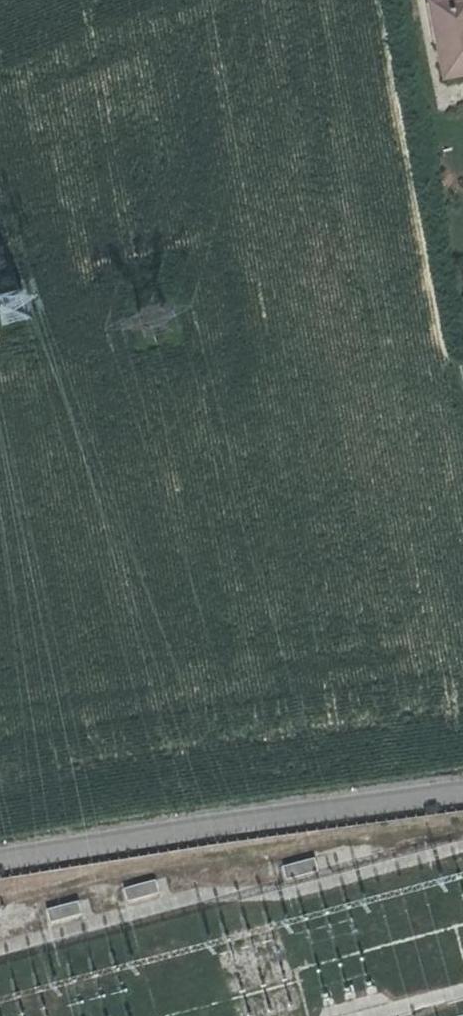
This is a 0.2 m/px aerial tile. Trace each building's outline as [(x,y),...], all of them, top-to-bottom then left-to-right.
[(439,79),(462,75),(462,0),(424,0),(439,79)] [(317,861),(285,870),(289,883),(320,874),(317,861)] [(158,883),(127,891),(130,904),(161,896),(158,883)] [(80,902),(49,911),(52,924),(84,915),(80,902)]
